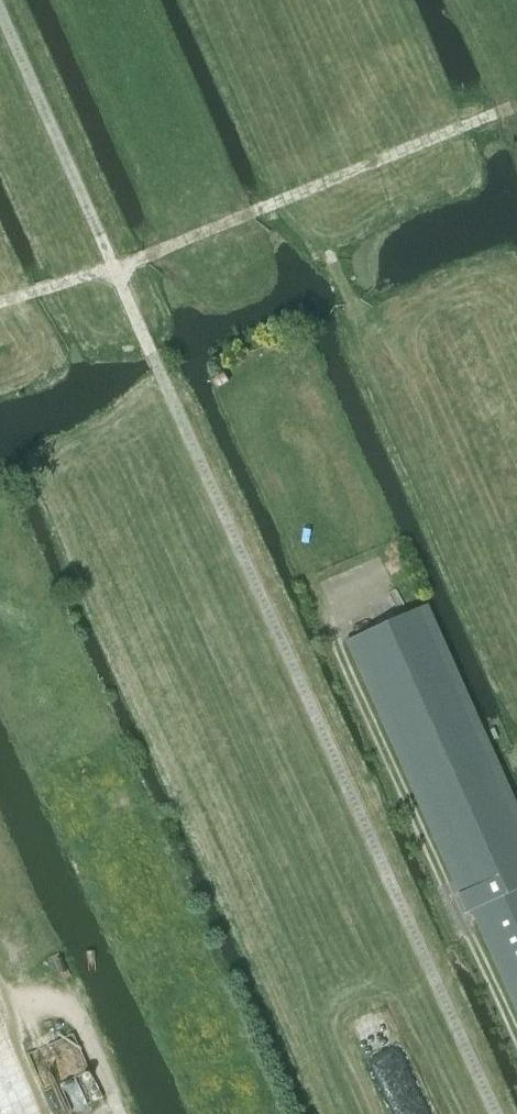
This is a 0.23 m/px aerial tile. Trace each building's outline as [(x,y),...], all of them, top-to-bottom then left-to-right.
[(425,605),(341,643),(461,911),(472,907),(516,1008),(516,809),(425,605)]
